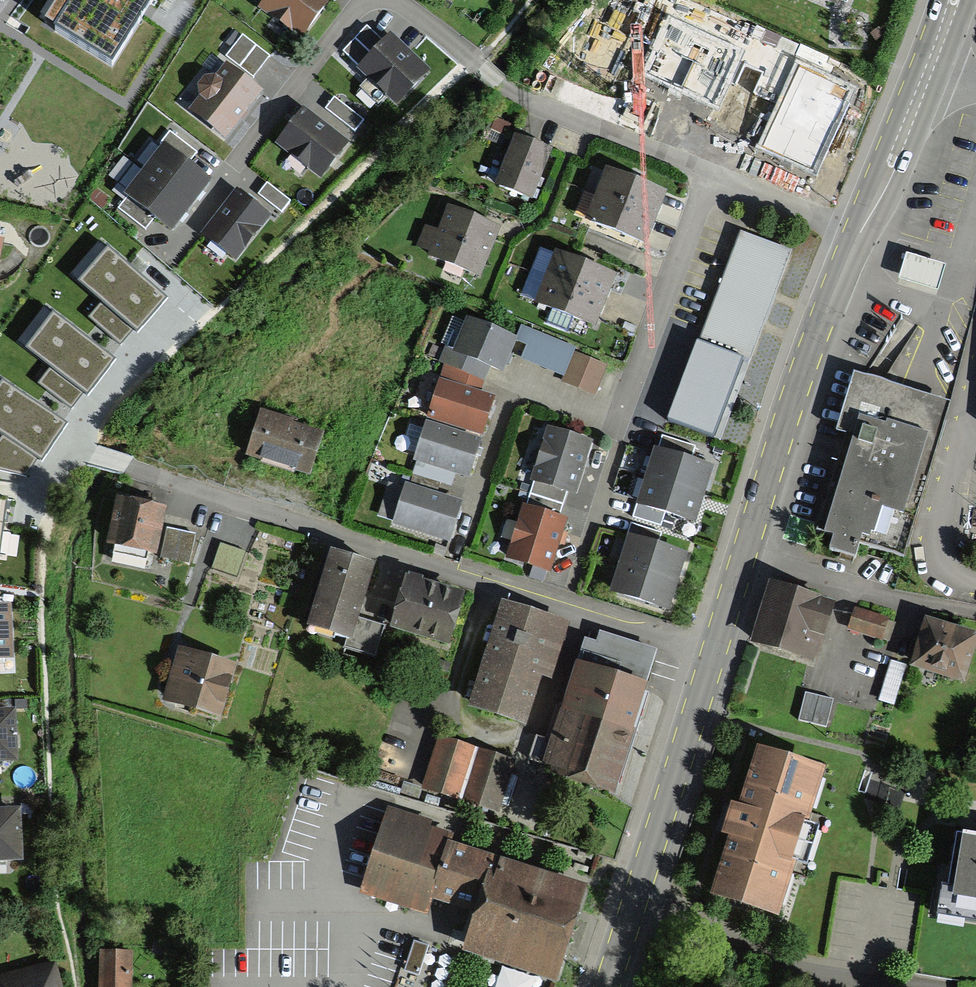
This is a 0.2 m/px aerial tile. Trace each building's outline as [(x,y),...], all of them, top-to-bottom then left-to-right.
[(46,23),(111,63),(150,0),(60,0),(46,23)] [(256,6),(300,38),(328,0),(260,0),(256,6)] [(342,50),(359,66),(384,41),(367,25),(342,50)] [(431,70),(392,33),(384,41),(359,66),(369,75),(359,86),(377,104),(387,94),(398,104),(431,70)] [(242,35),(226,55),(253,76),(269,55),(242,35)] [(262,89),(225,62),(216,74),(206,75),(198,84),(200,94),(189,108),(226,136),(262,89)] [(334,97),(326,107),(355,131),(363,121),(334,97)] [(348,143),(303,108),(277,141),(322,176),(348,143)] [(506,136),(512,125),(496,117),(490,128),(506,136)] [(189,160),(197,151),(171,132),(124,192),(130,197),(122,207),(145,225),(154,213),(171,226),(210,176),(189,160)] [(497,181),(532,195),(552,147),(516,133),(497,181)] [(645,242),(666,188),(607,165),(586,219),(645,242)] [(266,182),(258,193),(281,211),(289,201),(266,182)] [(272,215),(236,187),(200,233),(236,260),(272,215)] [(482,275),(502,223),(449,203),(439,228),(428,223),(420,242),(435,247),(432,256),(482,275)] [(788,248),(742,231),(702,340),(695,338),(666,416),(719,436),(788,248)] [(107,248),(78,279),(103,301),(135,328),(136,331),(165,299),(107,248)] [(597,325),(617,274),(557,250),(536,300),(597,325)] [(912,250),(904,277),(942,289),(951,262),(912,250)] [(135,328),(103,301),(88,318),(120,345),(135,328)] [(53,312),(26,346),(52,367),(84,391),(88,395),(115,361),(53,312)] [(508,353),(516,335),(468,315),(454,349),(445,345),(439,359),(446,362),(484,379),(489,366),(500,371),(508,353)] [(516,335),(508,353),(563,376),(574,351),(575,347),(521,324),(516,335)] [(593,394),(606,366),(574,351),(563,376),(560,379),(593,394)] [(427,419),(481,435),(494,394),(480,390),(484,379),(446,362),(427,419)] [(84,391),(52,367),(40,382),(72,406),(84,391)] [(0,382),(0,432),(6,436),(0,445),(0,468),(26,473),(37,458),(40,460),(68,420),(4,376),(0,382)] [(944,399),(858,377),(817,532),(903,555),(944,399)] [(450,486),(455,472),(466,476),(481,435),(427,419),(414,459),(417,460),(413,474),(450,486)] [(308,477),(320,438),(259,420),(247,459),(308,477)] [(594,438),(549,424),(531,479),(535,480),(531,493),(562,503),(567,491),(576,492),(594,438)] [(696,523),(714,464),(689,456),(693,445),(665,435),(660,449),(656,448),(634,515),(661,523),(664,512),(696,523)] [(450,539),(462,498),(406,481),(403,489),(388,484),(379,514),(394,518),(393,522),(450,539)] [(562,503),(531,493),(527,506),(523,505),(507,556),(533,564),(529,576),(543,581),(547,568),(551,569),(568,516),(559,513),(562,503)] [(164,508),(119,501),(111,551),(188,564),(192,536),(160,530),(164,508)] [(668,610),(688,549),(658,540),(661,531),(632,522),(609,591),(668,610)] [(242,554),(219,547),(211,570),(234,578),(242,554)] [(378,569),(332,555),(307,632),(344,643),(342,649),(375,659),(385,628),(361,621),(378,569)] [(397,632),(450,648),(464,602),(411,586),(397,632)] [(828,604),(771,587),(755,641),(811,658),(828,604)] [(504,601),(470,705),(524,722),(540,673),(551,677),(569,622),(504,601)] [(0,602),(0,654),(12,653),(10,602),(0,602)] [(852,630),(878,639),(884,623),(858,614),(852,630)] [(966,680),(975,647),(975,641),(929,626),(917,665),(966,680)] [(596,641),(585,638),(541,768),(612,791),(660,650),(600,630),(596,641)] [(219,716),(232,672),(178,655),(164,700),(219,716)] [(797,723),(823,728),(828,700),(802,696),(797,723)] [(0,709),(0,760),(17,760),(16,709),(0,709)] [(515,759),(440,734),(422,787),(498,812),(515,759)] [(759,753),(713,900),(788,923),(834,777),(759,753)] [(0,806),(0,861),(24,860),(22,805),(0,806)] [(555,982),(587,882),(451,839),(453,833),(430,825),(431,820),(388,806),(360,890),(428,912),(433,897),(474,910),(460,952),(555,982)] [(956,836),(942,920),(975,926),(975,839),(956,836)] [(428,945),(414,941),(406,969),(419,973),(428,945)] [(127,957),(105,956),(104,986),(126,986),(127,957)] [(46,964),(0,977),(0,986),(52,986),(46,964)]
